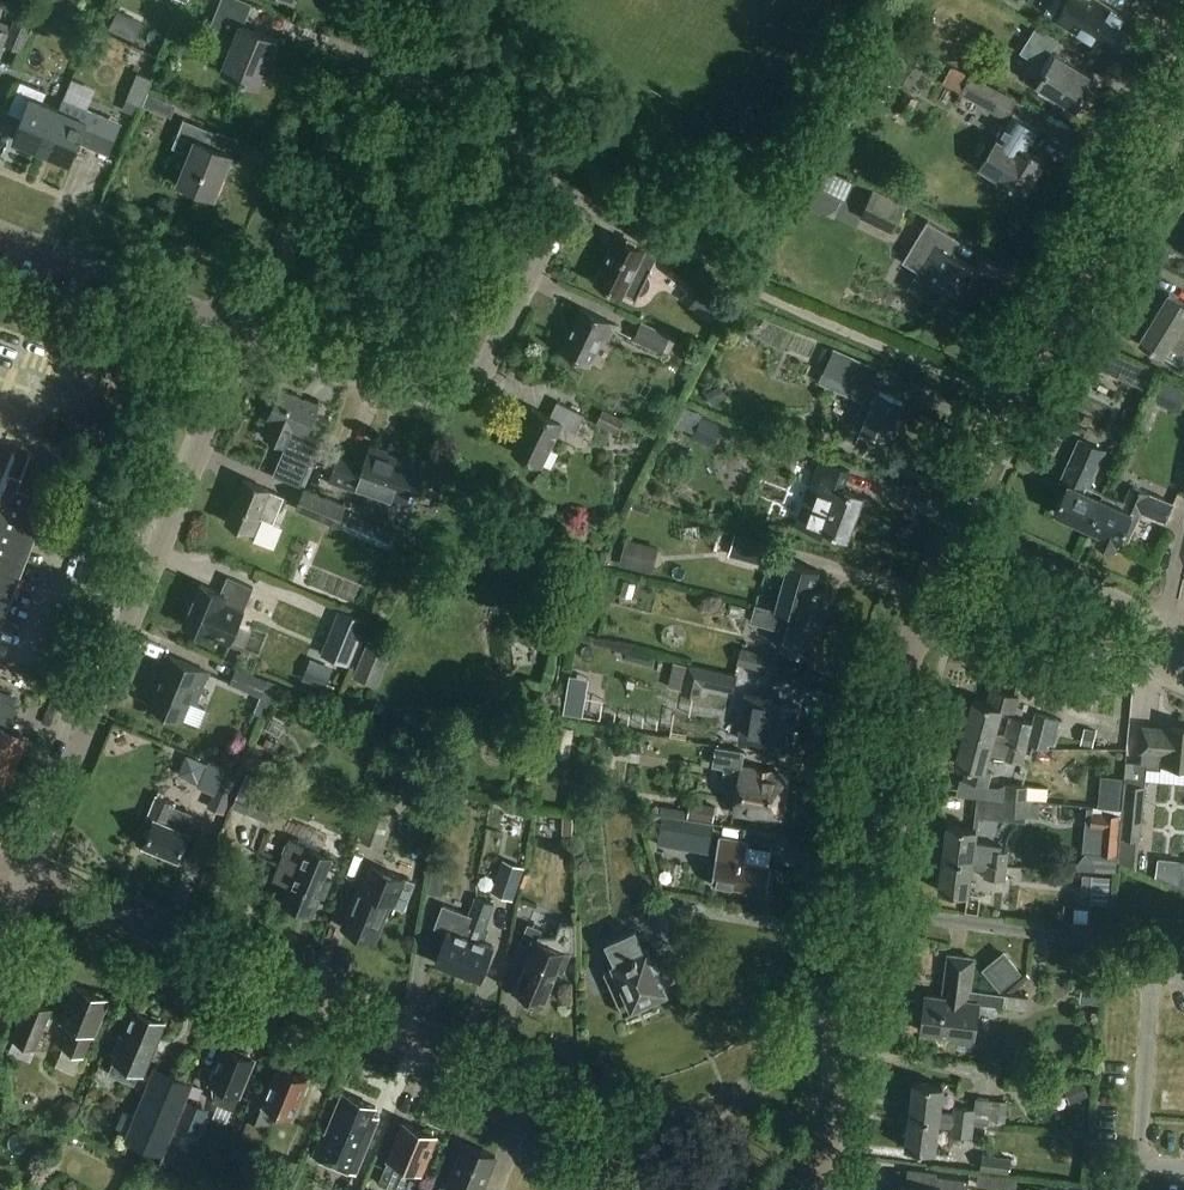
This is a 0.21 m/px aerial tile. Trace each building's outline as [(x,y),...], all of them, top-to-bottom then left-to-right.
[(5,8),(12,11),(18,0),(2,0),(5,8)] [(238,0),(222,0),(211,27),(235,37),(221,71),(259,87),(278,40),(242,25),(250,5),(238,0)] [(1092,42),(1094,39),(1112,50),(1115,46),(1119,45),(1122,40),(1121,36),(1129,23),(1097,4),(1099,0),(1066,0),(1055,18),(1058,20),(1071,28),(1072,35),(1079,33),(1092,42)] [(118,10),(110,28),(135,40),(144,22),(118,10)] [(12,30),(6,44),(23,50),(35,20),(19,13),(12,30)] [(12,30),(0,26),(0,59),(6,44),(12,30)] [(1056,40),(1035,26),(1019,52),(1046,68),(1036,84),(1077,109),(1095,79),(1049,52),(1056,40)] [(141,106),(152,79),(138,73),(127,100),(141,106)] [(968,74),(958,92),(1009,119),(1019,99),(968,74)] [(13,139),(41,151),(59,109),(38,100),(42,90),(21,82),(9,112),(22,118),(13,139)] [(149,93),(144,105),(155,110),(160,98),(149,93)] [(910,116),(918,100),(905,93),(897,108),(910,116)] [(63,99),(59,109),(41,151),(70,163),(80,142),(93,147),(105,117),(85,109),(63,99)] [(981,167),(999,178),(1024,194),(1045,161),(1027,150),(1039,131),(1015,116),(998,143),(981,167)] [(217,133),(184,120),(174,144),(192,151),(180,182),(215,196),(232,155),(211,147),(217,133)] [(820,165),(812,183),(845,199),(854,181),(820,165)] [(860,218),(894,234),(907,205),(873,189),(860,218)] [(956,238),(929,221),(903,262),(920,273),(910,289),(937,306),(944,293),(958,301),(978,270),(948,252),(956,238)] [(656,257),(649,253),(615,237),(593,282),(620,295),(622,292),(633,297),(632,301),(633,302),(638,293),(640,292),(643,291),(645,289),(647,287),(648,284),(648,281),(648,278),(646,275),(656,257)] [(698,311),(716,288),(677,258),(666,274),(688,291),(682,298),(698,311)] [(1165,357),(1183,326),(1183,303),(1169,294),(1149,328),(1140,341),(1165,357)] [(614,323),(580,307),(560,350),(588,363),(602,335),(607,338),(614,323)] [(662,353),(671,335),(642,321),(633,339),(662,353)] [(877,370),(834,350),(819,382),(863,402),(858,412),(867,416),(861,428),(887,440),(887,438),(891,440),(900,427),(894,424),(904,401),(879,389),(878,392),(869,388),(877,370)] [(1132,356),(1125,371),(1148,381),(1155,366),(1132,356)] [(1150,400),(1178,412),(1183,400),(1183,389),(1159,379),(1150,400)] [(718,386),(706,394),(713,405),(726,397),(718,386)] [(319,442),(305,437),(307,434),(319,404),(282,388),(269,419),(271,420),(264,437),(288,447),(276,477),(301,487),(319,442)] [(585,414),(557,401),(550,416),(533,408),(512,451),(542,466),(562,425),(576,432),(585,414)] [(618,434),(625,420),(603,409),(596,423),(618,434)] [(725,425),(702,416),(695,435),(717,444),(725,425)] [(1055,512),(1088,527),(1091,519),(1093,520),(1100,504),(1099,504),(1104,493),(1091,487),(1107,452),(1081,440),(1062,481),(1068,484),(1055,512)] [(422,466),(421,465),(378,449),(378,447),(372,445),(365,463),(340,454),(330,482),(361,493),(363,487),(410,504),(421,475),(440,482),(444,468),(424,461),(422,466)] [(47,501),(16,489),(27,459),(14,454),(0,489),(0,623),(47,501)] [(850,469),(820,458),(796,523),(822,533),(824,528),(848,537),(863,496),(843,488),(850,469)] [(285,497),(275,492),(244,479),(226,521),(258,535),(265,519),(274,523),(285,497)] [(1091,519),(1088,527),(1101,533),(1097,542),(1115,551),(1120,542),(1122,543),(1122,542),(1129,545),(1143,513),(1167,524),(1175,507),(1151,496),(1152,495),(1133,486),(1125,503),(1104,493),(1099,504),(1100,504),(1093,520),(1091,519)] [(305,488),(296,509),(337,526),(346,505),(305,488)] [(346,524),(391,542),(396,531),(351,512),(346,524)] [(733,533),(727,555),(766,565),(771,543),(733,533)] [(626,539),(620,565),(653,573),(659,547),(626,539)] [(789,562),(776,609),(755,604),(755,606),(821,623),(822,624),(831,591),(815,586),(819,570),(789,562)] [(254,587),(228,576),(221,594),(200,585),(183,624),(210,636),(231,643),(254,587)] [(729,603),(727,614),(740,617),(743,606),(729,603)] [(812,654),(812,655),(821,623),(755,606),(751,621),(788,632),(784,646),(792,649),(788,661),(808,667),(812,654)] [(339,610),(321,654),(350,666),(368,621),(339,610)] [(354,677),(377,687),(390,656),(367,646),(354,677)] [(777,675),(782,659),(742,647),(737,664),(777,675)] [(169,655),(149,705),(183,719),(200,726),(207,709),(195,704),(209,672),(169,655)] [(310,659),(302,679),(325,688),(333,668),(310,659)] [(685,684),(689,664),(674,661),(668,687),(683,690),(685,684)] [(685,684),(683,693),(700,697),(703,685),(734,692),(738,675),(689,664),(685,684)] [(236,667),(230,682),(262,695),(268,681),(236,667)] [(990,700),(977,697),(968,729),(1028,746),(1029,741),(1049,746),(1049,744),(1056,746),(1064,718),(1039,711),(1035,723),(1008,716),(1003,733),(996,731),(1004,706),(1017,710),(1022,695),(994,687),(990,700)] [(773,699),(747,695),(740,739),(766,744),(767,739),(792,743),(798,707),(772,703),(773,699)] [(0,703),(0,778),(9,782),(19,758),(22,759),(27,746),(24,745),(27,738),(8,731),(16,709),(0,703)] [(547,754),(570,758),(574,727),(551,724),(547,754)] [(1140,768),(1159,770),(1159,765),(1162,766),(1183,767),(1183,726),(1169,725),(1169,731),(1140,729),(1138,751),(1141,751),(1140,768)] [(1085,728),(1081,744),(1093,747),(1097,731),(1085,728)] [(1024,760),(1028,746),(968,729),(958,761),(968,764),(964,780),(989,787),(993,771),(985,769),(993,742),(1007,746),(1004,754),(1024,760)] [(780,816),(786,775),(769,772),(769,768),(760,767),(759,771),(742,768),(744,751),(716,746),(713,764),(726,766),(723,786),(738,789),(735,808),(780,816)] [(374,759),(370,773),(380,776),(384,762),(374,759)] [(210,807),(225,813),(238,781),(223,775),(210,807)] [(233,806),(267,822),(279,796),(244,780),(233,806)] [(1005,784),(1004,799),(1035,802),(1036,787),(1005,784)] [(1136,868),(1138,849),(1139,840),(1144,786),(1123,784),(1121,813),(1118,850),(1119,850),(1118,859),(1136,868)] [(174,802),(156,795),(147,817),(154,820),(144,844),(178,858),(189,833),(185,831),(192,814),(172,806),(174,802)] [(1003,814),(1026,817),(1033,818),(1035,802),(1004,799),(1003,814)] [(690,801),(688,818),(713,822),(716,805),(690,801)] [(361,841),(380,848),(392,815),(373,808),(361,841)] [(1100,853),(1118,854),(1121,813),(1092,810),(1091,827),(1102,828),(1100,853)] [(716,849),(720,829),(668,821),(665,840),(716,849)] [(949,823),(945,856),(1009,864),(1010,850),(989,848),(988,856),(974,854),(978,826),(949,823)] [(563,825),(563,834),(573,834),(573,826),(563,825)] [(768,892),(772,866),(745,862),(748,843),(719,838),(712,883),(768,892)] [(273,879),(290,886),(283,902),(286,903),(288,908),(294,911),(298,908),(312,914),(319,895),(323,896),(330,879),(322,876),(330,857),(289,840),(273,879)] [(429,892),(443,894),(449,858),(435,856),(429,892)] [(1009,864),(945,856),(941,889),(970,893),(973,865),(987,867),(986,876),(1007,878),(1009,864)] [(492,893),(513,900),(525,867),(503,860),(492,893)] [(361,888),(346,925),(375,937),(381,921),(386,923),(393,903),(403,908),(413,882),(373,866),(364,889),(361,888)] [(1092,876),(1090,903),(1108,904),(1110,877),(1092,876)] [(477,900),(472,913),(488,918),(493,905),(477,900)] [(439,929),(450,933),(439,965),(460,973),(476,929),(468,926),(470,918),(446,910),(439,929)] [(476,929),(460,973),(482,981),(494,948),(477,942),(480,931),(483,932),(488,918),(472,913),(470,918),(468,926),(476,929)] [(557,937),(540,937),(546,923),(532,918),(520,944),(534,950),(517,990),(524,993),(522,996),(544,1006),(559,973),(562,975),(572,951),(576,952),(575,924),(561,924),(557,937)] [(646,950),(636,930),(608,943),(618,963),(605,969),(626,1013),(652,1000),(651,996),(666,989),(663,983),(674,978),(661,952),(651,957),(647,949),(646,950)] [(1003,985),(1021,971),(1007,953),(988,967),(1003,985)] [(1029,995),(1008,992),(972,988),(976,957),(952,954),(948,983),(950,983),(948,996),(929,994),(926,1012),(923,1014),(922,1022),(924,1025),(924,1031),(956,1035),(956,1040),(976,1042),(981,1002),(1027,1008),(1029,995)] [(90,993),(77,988),(62,1022),(71,1026),(61,1048),(81,1056),(90,1034),(93,1035),(108,1000),(104,999),(102,993),(96,990),(90,993)] [(14,1040),(9,1052),(29,1061),(34,1049),(50,1011),(30,1003),(14,1040)] [(110,1074),(134,1084),(136,1079),(140,1081),(166,1022),(161,1020),(161,1016),(153,1013),(149,1015),(136,1009),(124,1037),(120,1036),(112,1053),(117,1055),(111,1068),(112,1071),(110,1074)] [(240,1054),(225,1047),(217,1067),(212,1068),(211,1073),(212,1078),(210,1083),(221,1087),(215,1102),(232,1109),(238,1095),(240,1096),(255,1060),(251,1058),(249,1054),(243,1051),(240,1054)] [(127,1131),(124,1139),(164,1156),(194,1082),(154,1066),(143,1095),(134,1114),(127,1131)] [(310,1079),(280,1066),(270,1091),(268,1090),(261,1106),(264,1107),(257,1123),(268,1128),(275,1111),(291,1118),(294,1112),(299,1114),(303,1103),(300,1102),(310,1079)] [(912,1115),(974,1123),(974,1122),(1005,1126),(1008,1102),(976,1098),(974,1109),(956,1107),(955,1115),(941,1113),(944,1085),(917,1081),(912,1115)] [(1065,1090),(1070,1103),(1089,1096),(1084,1083),(1065,1090)] [(376,1107),(343,1093),(326,1135),(322,1134),(313,1156),(355,1173),(378,1117),(373,1115),(376,1107)] [(64,1102),(58,1117),(74,1123),(82,1103),(73,1099),(64,1102)] [(177,1128),(198,1136),(209,1110),(187,1102),(177,1128)] [(124,1110),(117,1127),(127,1131),(134,1114),(124,1110)] [(974,1123),(912,1115),(907,1148),(935,1152),(939,1125),(953,1127),(952,1134),(972,1137),(974,1123)] [(257,1123),(250,1121),(245,1134),(262,1141),(268,1128),(257,1123)] [(421,1129),(403,1121),(387,1159),(389,1160),(379,1183),(396,1189),(400,1189),(409,1169),(421,1174),(437,1136),(432,1134),(432,1130),(425,1127),(422,1130),(421,1129)] [(449,1182),(443,1180),(439,1189),(482,1189),(496,1156),(465,1143),(449,1182)] [(244,1164),(250,1151),(235,1144),(229,1157),(244,1164)] [(1009,1174),(1011,1158),(983,1155),(981,1171),(1009,1174)] [(902,1189),(969,1189),(970,1180),(937,1176),(936,1189),(902,1185),(902,1189)]
